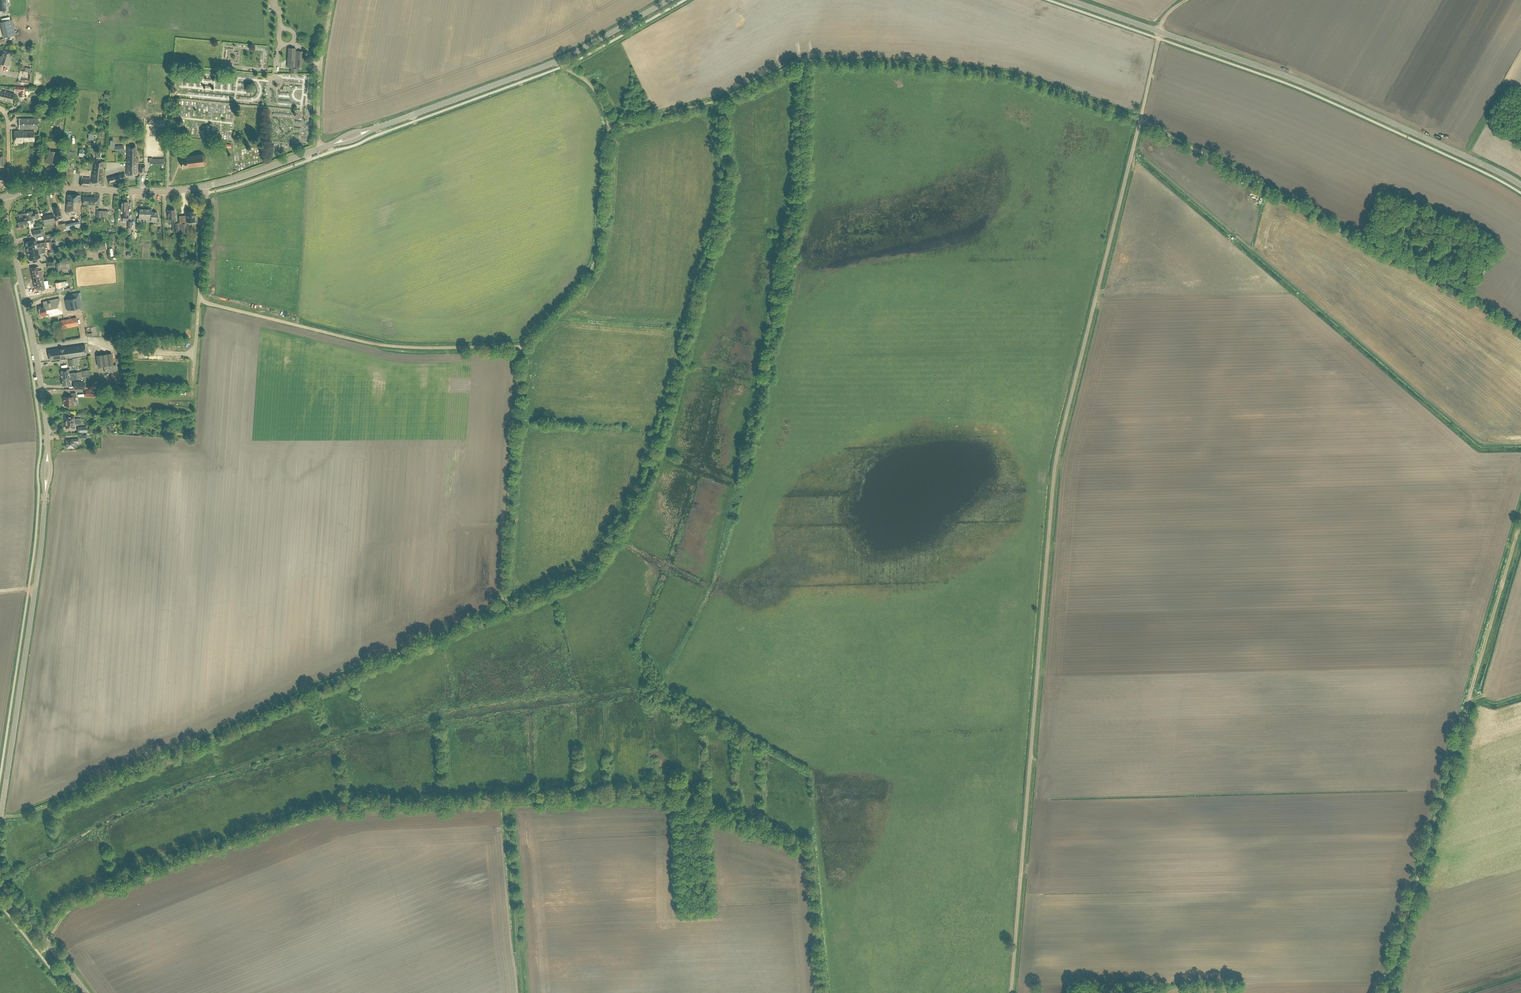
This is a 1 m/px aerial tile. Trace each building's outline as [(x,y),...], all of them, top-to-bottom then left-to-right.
[(16,34),(12,19),(0,22),(4,37),(16,34)] [(296,48),(288,48),(287,67),(291,67),(296,67),(302,68),(303,51),(296,51),(296,48)] [(3,49),(1,56),(0,56),(0,64),(9,67),(11,59),(10,59),(12,52),(3,49)] [(31,72),(20,70),(18,83),(29,85),(31,72)] [(25,87),(15,86),(14,91),(20,91),(19,97),(25,97),(25,87)] [(0,90),(0,99),(12,102),(14,93),(2,90),(2,91),(0,90)] [(39,119),(19,118),(19,130),(14,131),(15,143),(23,143),(22,141),(34,141),(34,131),(24,131),(23,130),(22,130),(21,129),(39,129),(39,119)] [(136,157),(136,146),(127,146),(128,161),(126,161),(127,175),(138,175),(138,158),(136,157)] [(59,152),(49,151),(47,163),(58,164),(59,152)] [(206,157),(202,154),(181,157),(182,168),(203,165),(206,161),(206,157)] [(92,172),(92,174),(96,174),(96,176),(103,177),(103,176),(103,174),(104,161),(95,160),(94,172),(92,172)] [(72,165),(64,164),(62,178),(68,179),(69,168),(72,168),(72,165)] [(126,179),(125,172),(107,177),(109,183),(126,179)] [(92,174),(91,182),(103,183),(103,177),(96,176),(96,174),(92,174)] [(90,177),(81,177),(80,185),(89,186),(90,177)] [(80,195),(67,194),(66,213),(80,213),(81,199),(80,199),(80,195)] [(100,196),(94,195),(94,197),(83,196),(83,205),(99,205),(100,196)] [(128,202),(121,201),(120,210),(124,210),(124,214),(123,214),(122,220),(128,220),(128,215),(128,210),(127,210),(128,202)] [(145,218),(145,209),(139,209),(139,218),(137,218),(137,221),(140,221),(140,218),(143,218),(145,218)] [(146,219),(151,219),(151,212),(151,209),(145,209),(145,218),(143,218),(143,221),(146,222),(146,219)] [(176,214),(175,215),(175,209),(167,210),(168,219),(172,218),(173,232),(179,231),(179,223),(177,223),(176,214)] [(26,213),(27,221),(30,220),(31,223),(34,222),(34,219),(39,218),(38,212),(33,213),(32,210),(26,212),(26,213)] [(192,211),(185,211),(186,218),(186,221),(195,220),(195,215),(193,215),(192,211)] [(27,221),(26,213),(19,214),(20,217),(18,218),(19,225),(31,223),(30,220),(27,221)] [(53,214),(43,216),(44,225),(55,223),(53,214)] [(45,234),(44,228),(33,231),(34,236),(45,234)] [(25,242),(27,251),(31,250),(45,247),(47,247),(48,249),(51,249),(52,248),(56,248),(54,241),(51,242),(51,239),(53,238),(52,233),(44,235),(45,242),(43,242),(36,243),(36,240),(25,242)] [(57,253),(56,248),(52,248),(51,249),(48,249),(47,247),(45,247),(31,250),(27,251),(29,260),(40,258),(39,254),(45,253),(45,251),(48,251),(49,255),(54,254),(54,253),(57,253)] [(38,266),(31,268),(33,279),(43,277),(42,270),(39,270),(38,266)] [(43,277),(33,279),(35,288),(36,288),(37,291),(46,289),(45,286),(43,277)] [(82,307),(79,292),(68,295),(68,298),(65,299),(67,310),(82,307)] [(62,313),(59,298),(43,302),(44,306),(39,307),(41,316),(49,314),(49,316),(62,313)] [(78,325),(76,317),(61,320),(62,328),(78,325)] [(68,347),(48,350),(50,360),(86,355),(84,344),(68,347)] [(115,358),(114,352),(96,355),(98,367),(114,364),(113,358),(115,358)] [(60,370),(62,378),(70,377),(78,376),(82,375),(81,371),(69,373),(69,369),(60,370)] [(70,377),(62,378),(63,385),(71,384),(70,380),(82,378),(82,375),(78,376),(70,377)] [(76,397),(76,393),(71,393),(72,396),(63,397),(63,401),(64,401),(64,406),(70,405),(70,406),(74,406),(74,401),(75,400),(75,397),(76,397)] [(79,442),(79,439),(74,439),(66,440),(66,447),(74,447),(74,445),(76,445),(76,442),(79,442)]
